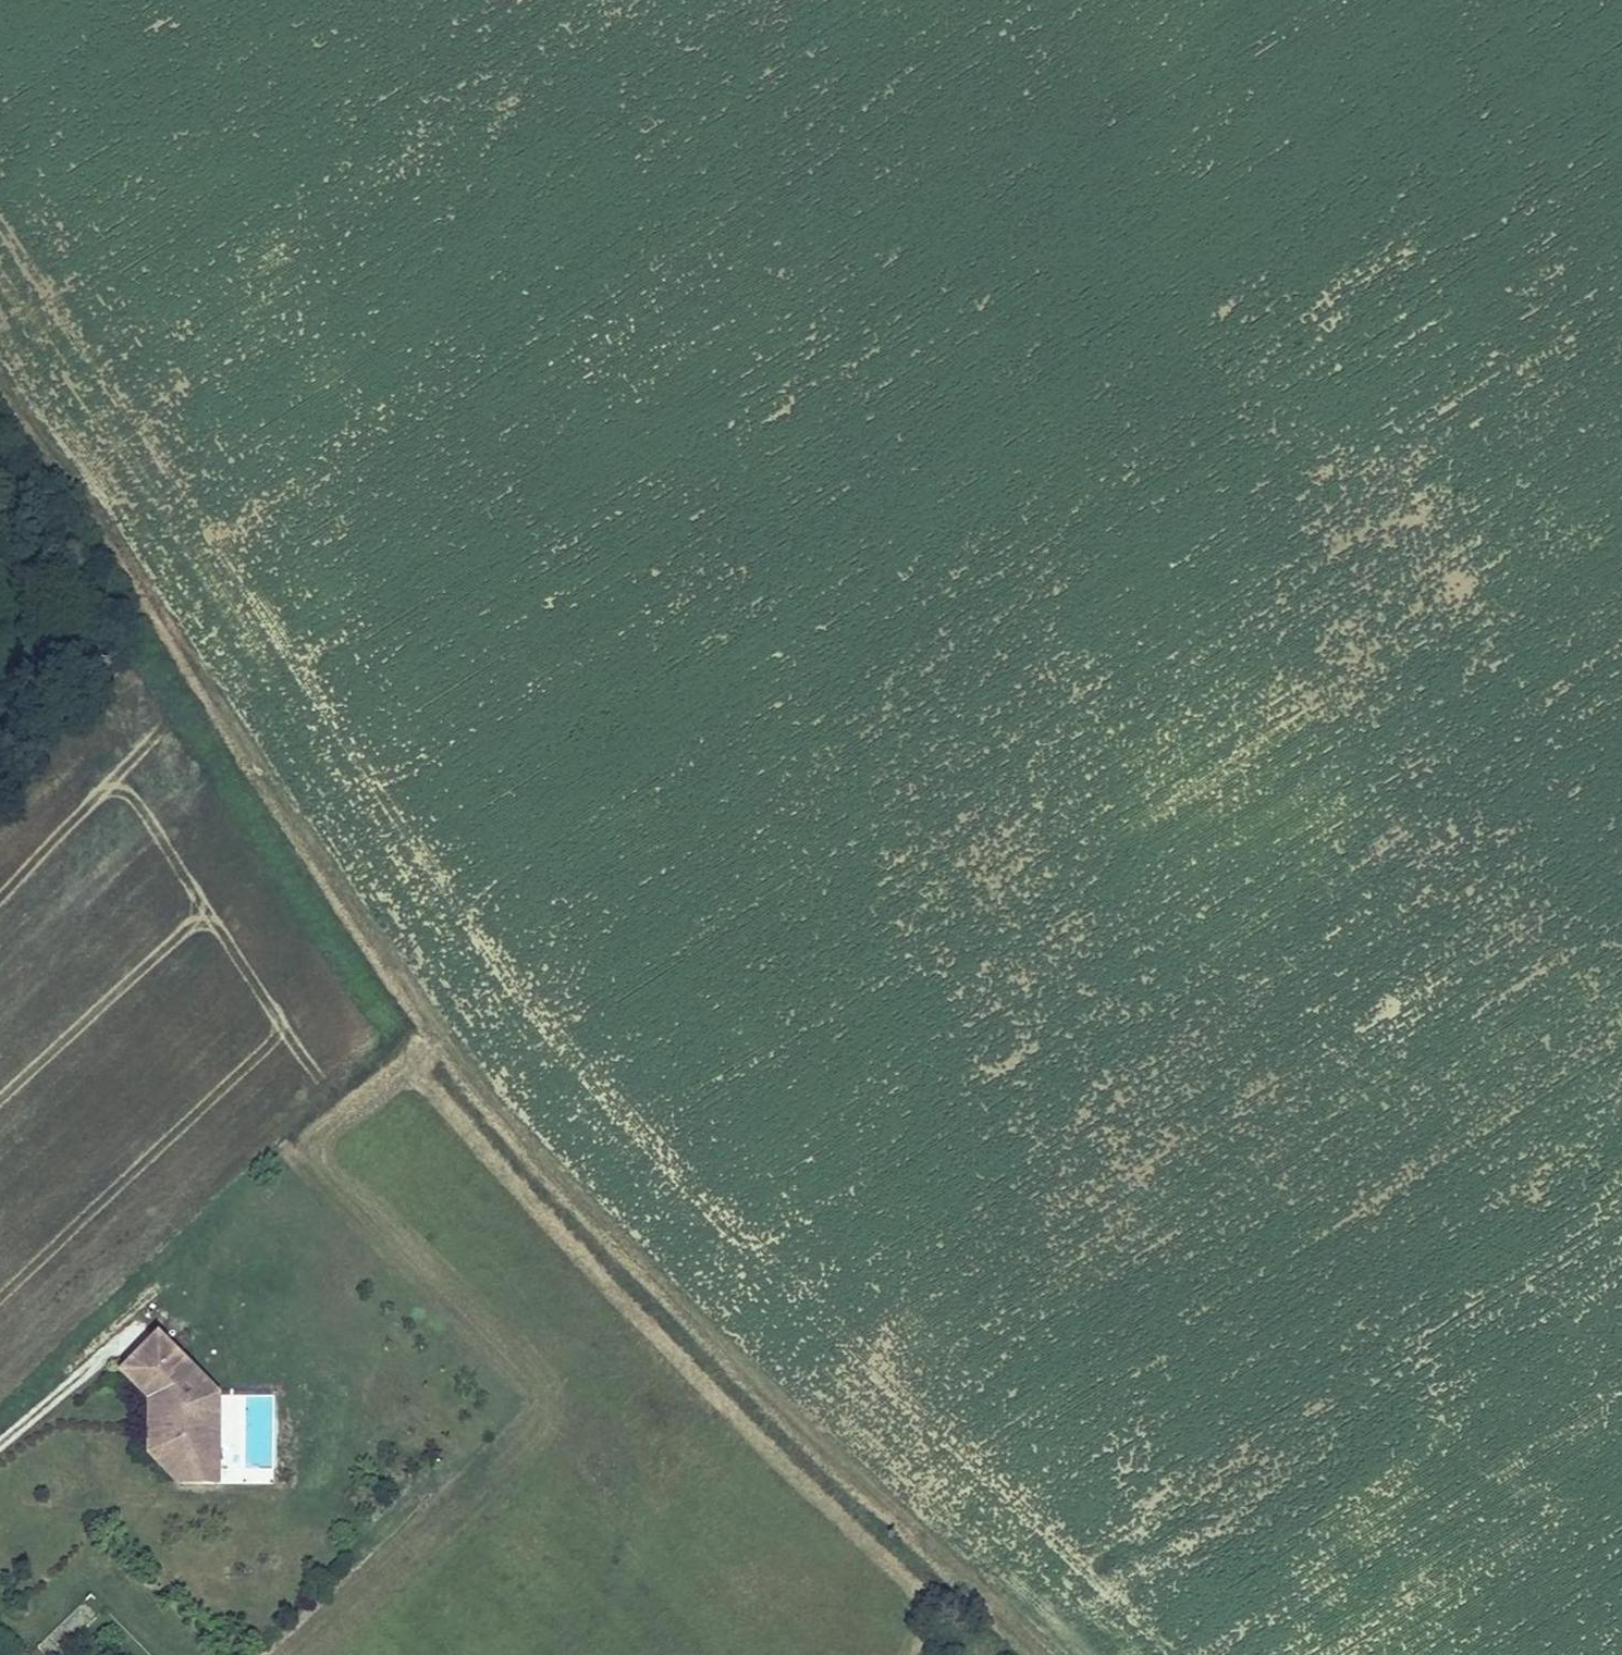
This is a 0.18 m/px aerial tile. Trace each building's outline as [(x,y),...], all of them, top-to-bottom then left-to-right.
[(134,1347),(135,1467),(165,1467),(165,1490),(216,1490),(216,1371),(178,1371),(178,1347),(134,1347)]
